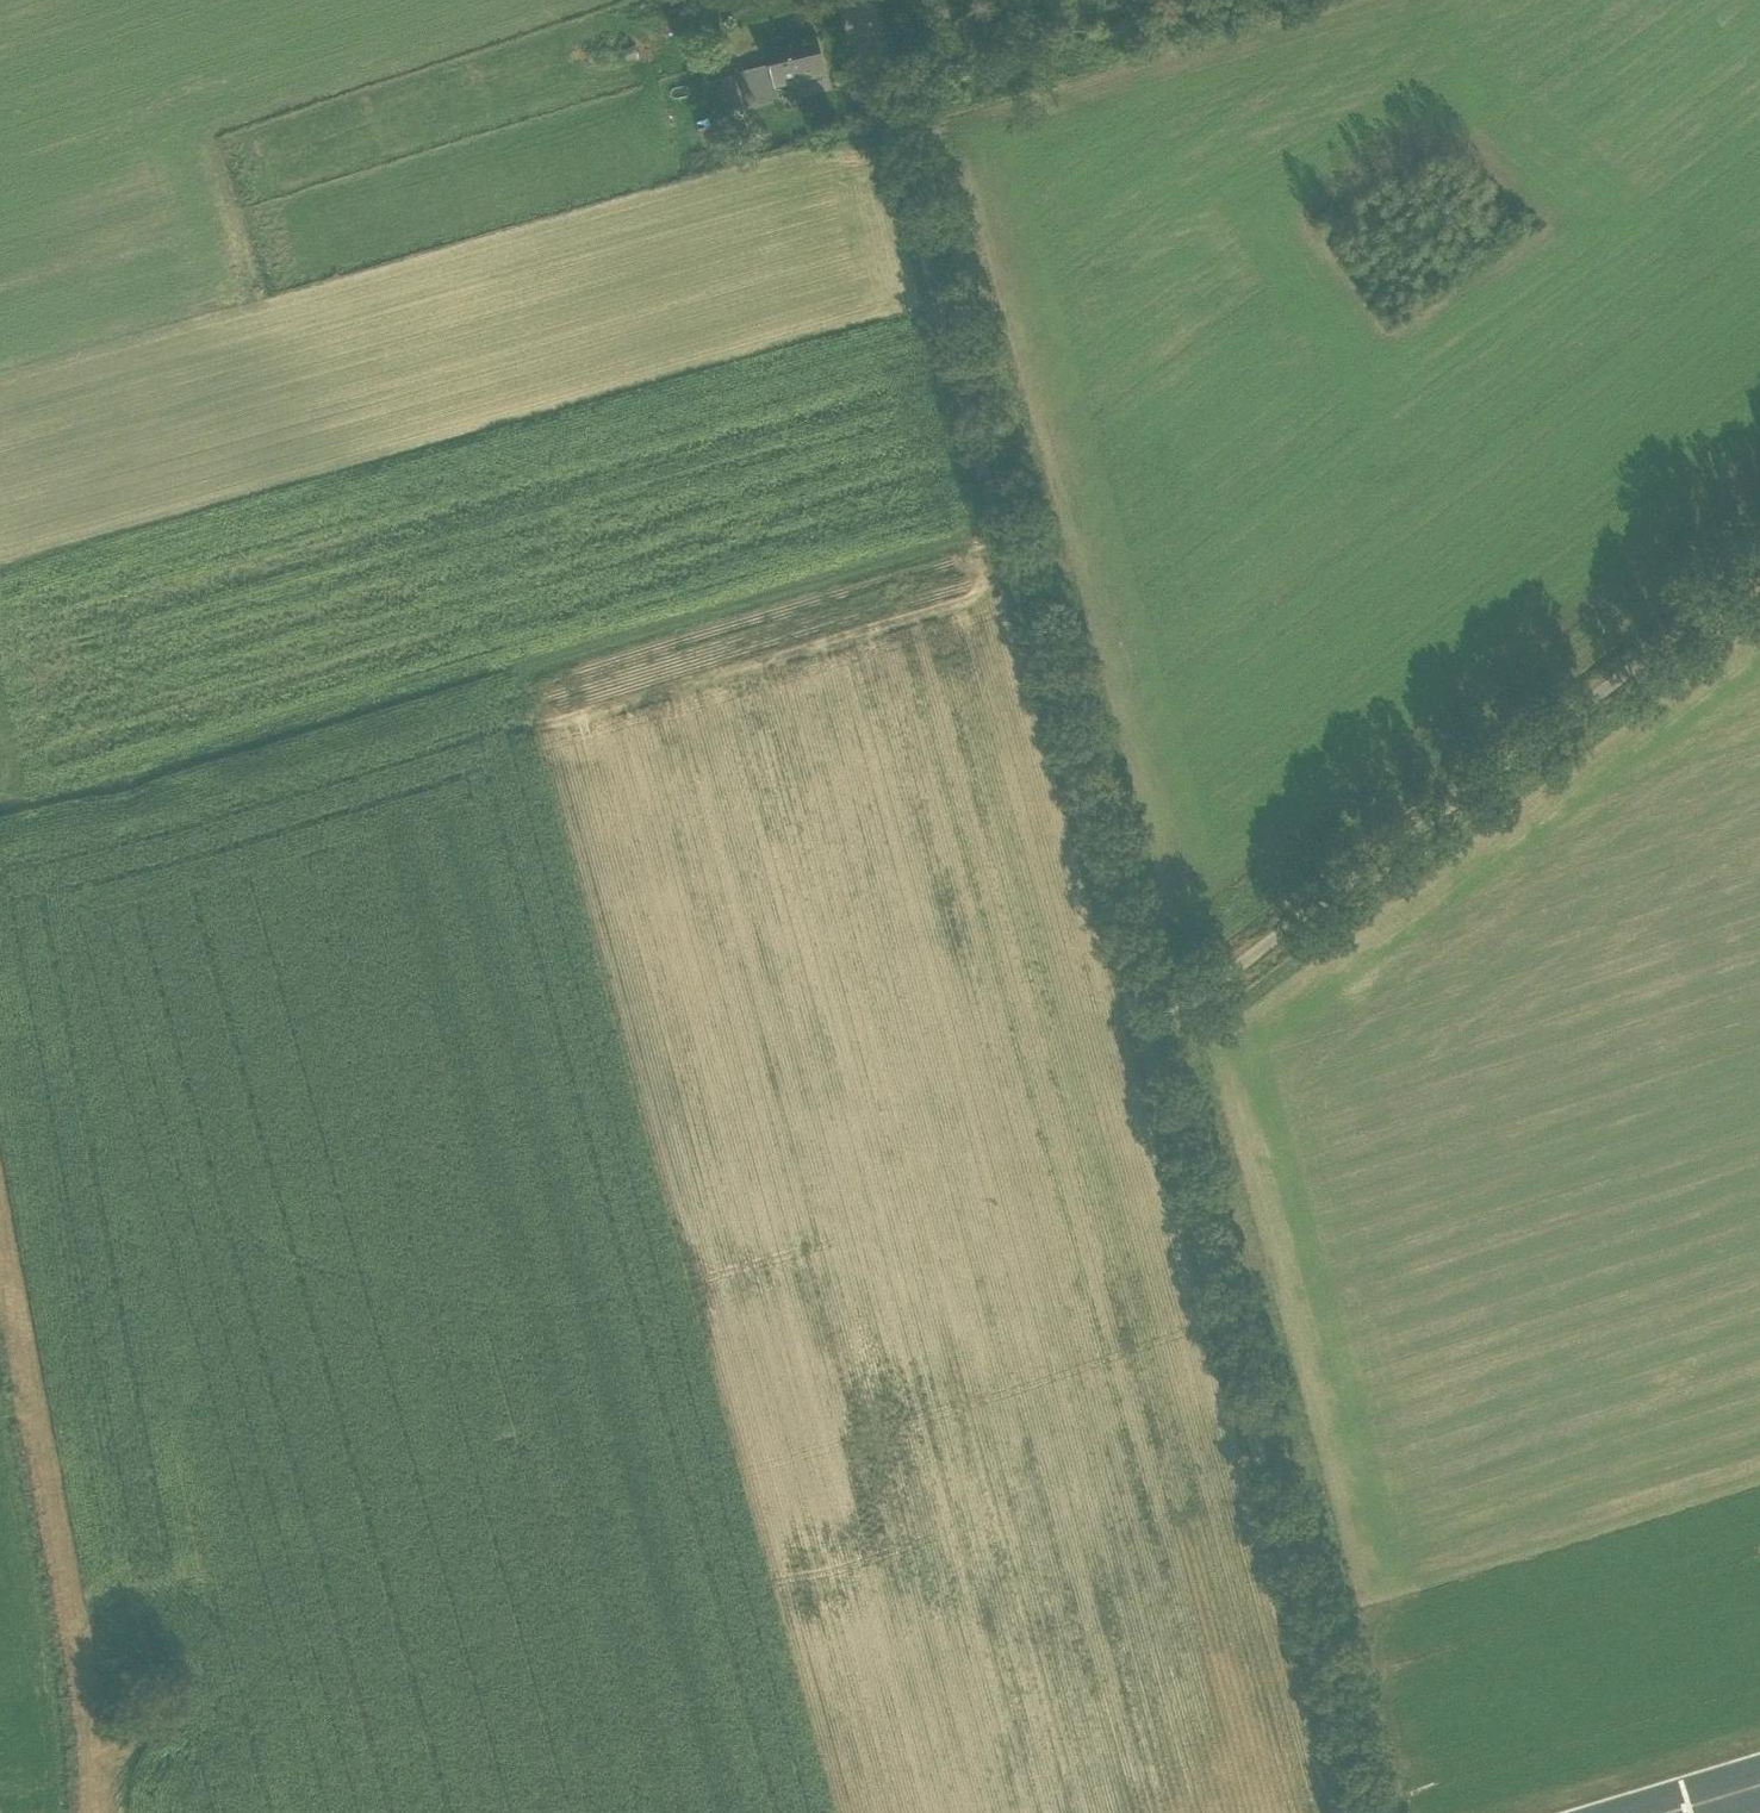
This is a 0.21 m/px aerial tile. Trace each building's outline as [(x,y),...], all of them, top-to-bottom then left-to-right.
[(825,26),(774,39),(777,66),(724,81),(735,114),(794,97),(788,85),(840,72),(825,26)]
